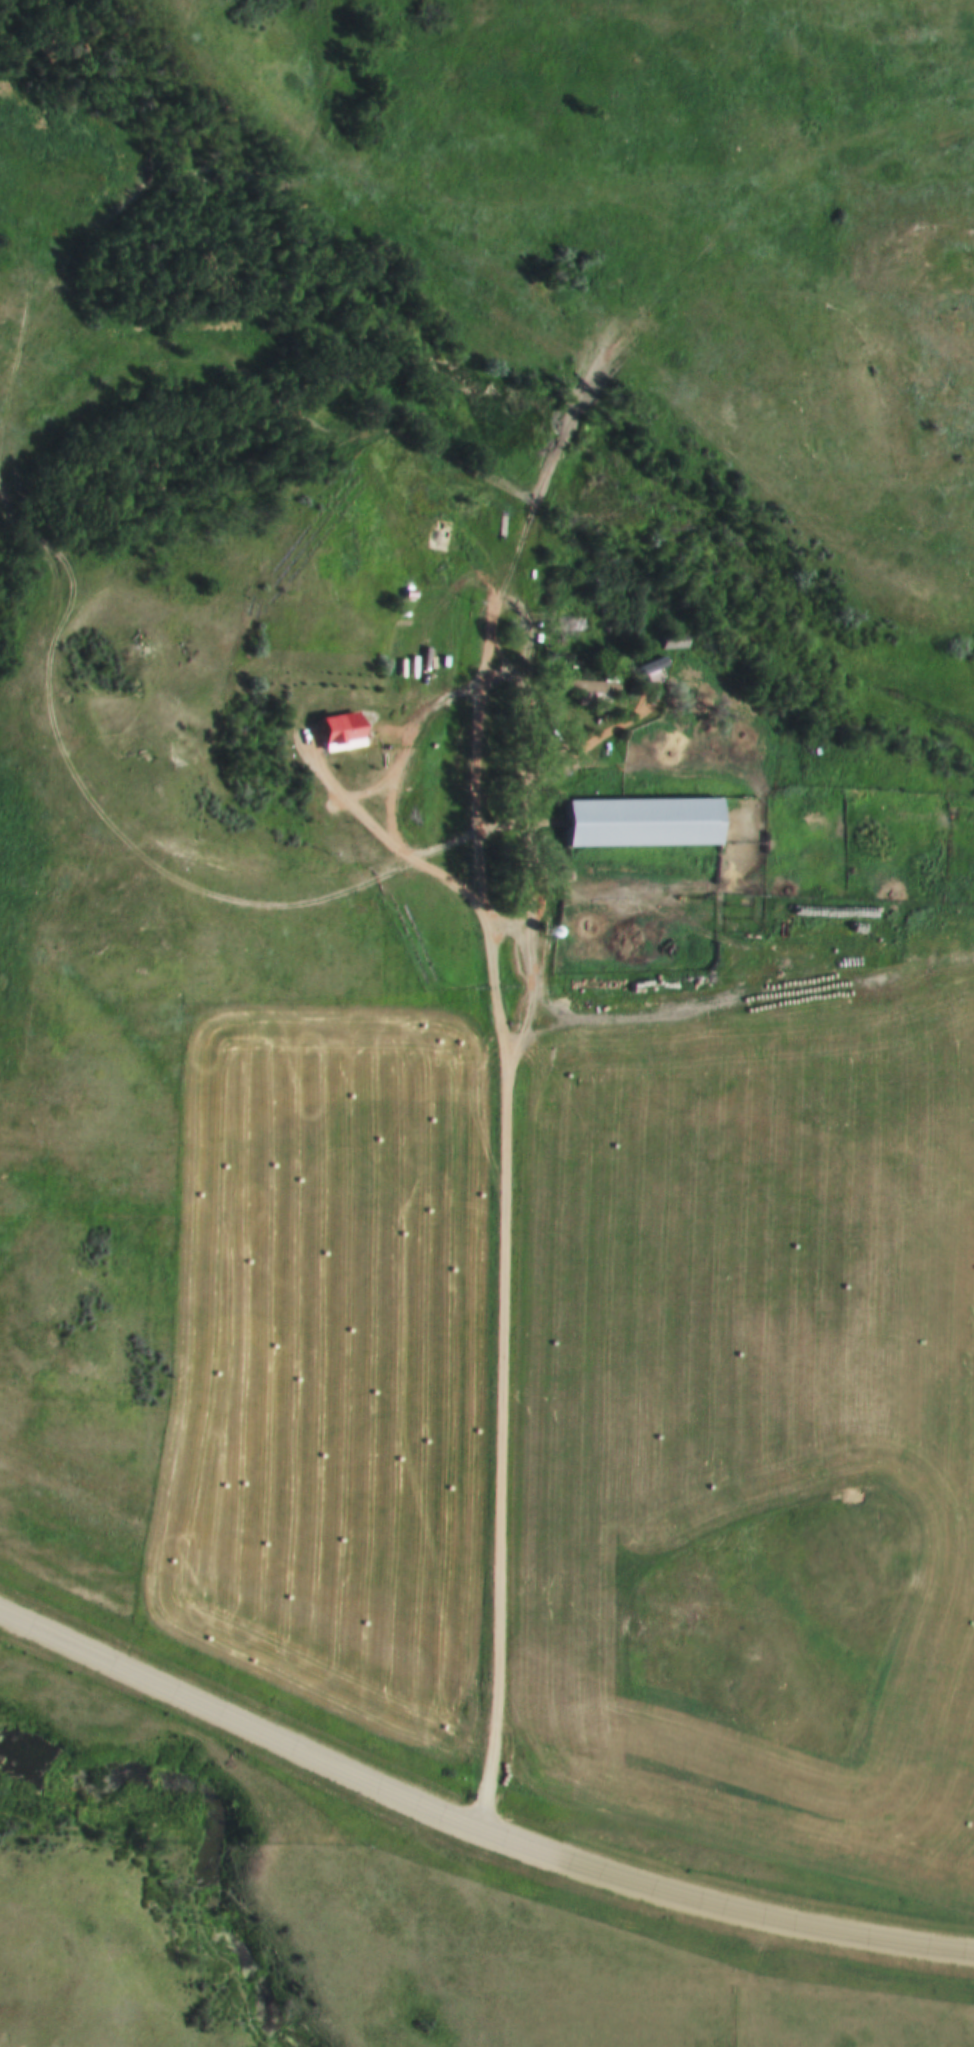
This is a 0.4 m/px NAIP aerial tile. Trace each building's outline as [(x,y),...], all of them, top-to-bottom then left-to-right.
[(426,548),(447,551),(450,521),(429,519),(426,548)] [(600,680),(559,678),(559,692),(574,693),(573,700),(613,701),(614,672),(600,672),(600,680)] [(355,744),(349,710),(312,717),(318,751),(355,744)] [(557,798),(557,845),(709,845),(709,797),(557,798)]
